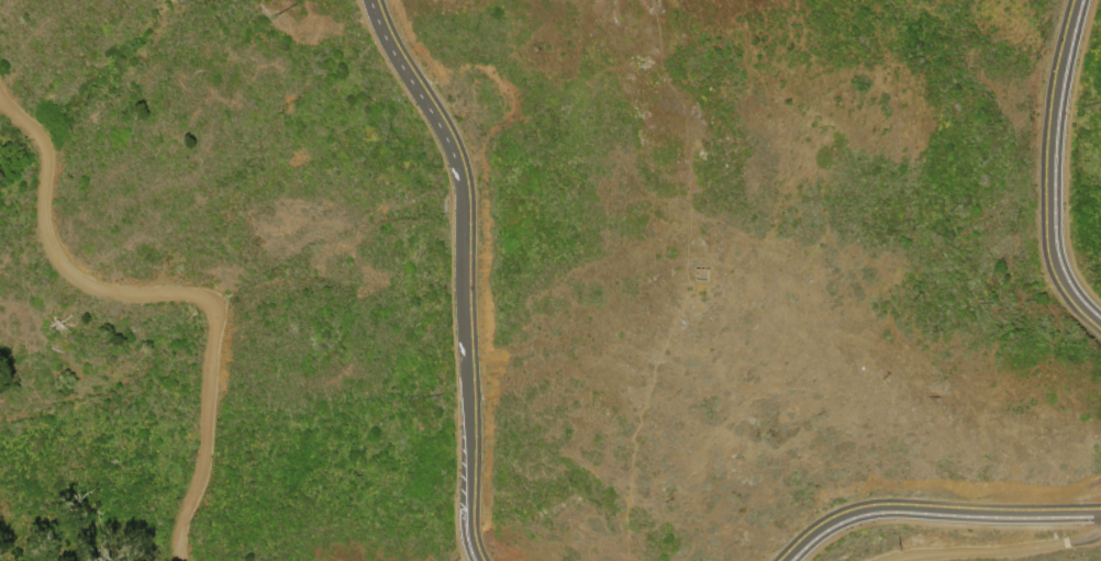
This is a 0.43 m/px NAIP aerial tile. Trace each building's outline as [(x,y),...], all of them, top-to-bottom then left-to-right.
[(693,268),(693,280),(707,281),(707,268),(693,268)]
